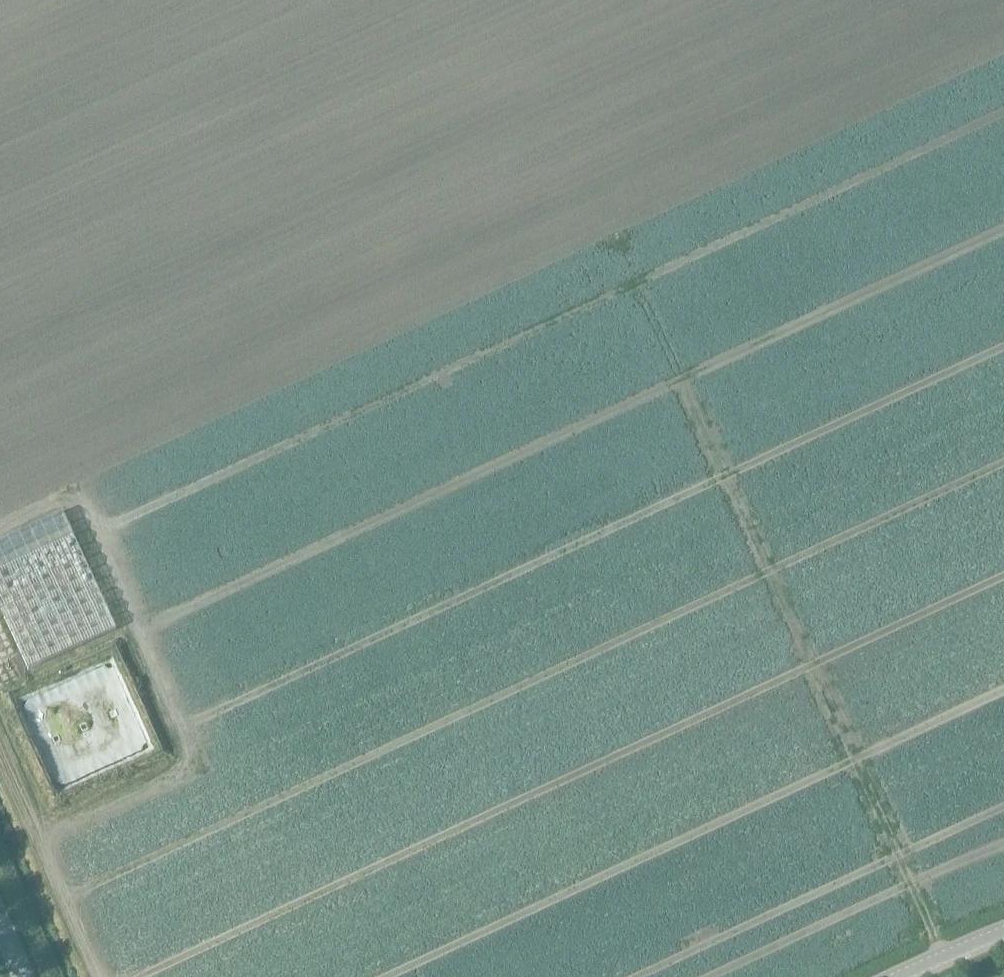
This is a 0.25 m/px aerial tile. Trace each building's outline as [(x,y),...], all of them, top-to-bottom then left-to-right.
[(73,535),(62,512),(0,540),(0,609),(28,669),(116,629),(73,535)]
